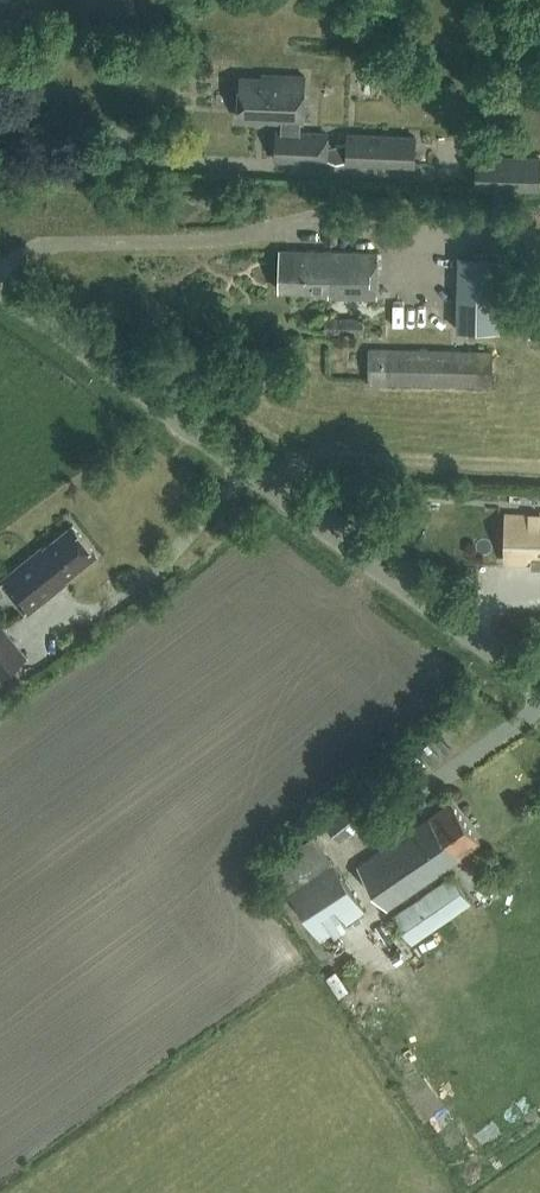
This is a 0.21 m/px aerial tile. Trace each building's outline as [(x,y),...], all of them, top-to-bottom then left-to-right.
[(326,161),(328,132),(301,131),(301,122),(304,122),(305,74),(263,73),(263,76),(241,75),(240,117),(270,118),(270,120),(282,121),(282,130),(277,130),(276,159),(326,161)] [(347,132),(346,163),(415,166),(416,134),(347,132)] [(476,187),(539,189),(539,184),(539,156),(477,154),(476,187)] [(338,226),(326,226),(326,243),(338,243),(338,226)] [(330,290),(330,298),(377,299),(379,248),(331,247),(331,250),(281,249),(280,288),(330,290)] [(498,328),(500,252),(457,251),(455,326),(498,328)] [(325,333),(365,333),(364,316),(325,315),(325,333)] [(369,383),(493,386),(494,349),(369,346),(369,383)] [(507,515),(506,559),(539,560),(539,516),(507,515)] [(97,554),(74,524),(44,547),(43,546),(2,579),(28,612),(60,586),(58,585),(97,554)] [(0,626),(0,678),(28,655),(3,624),(0,626)] [(388,907),(460,857),(464,862),(477,853),(474,847),(481,842),(453,800),(359,865),(388,907)] [(341,840),(367,819),(352,801),(326,820),(341,840)] [(366,910),(360,900),(315,833),(270,863),(321,940),(366,910)] [(452,873),(414,900),(393,915),(413,943),(471,902),(452,873)]
